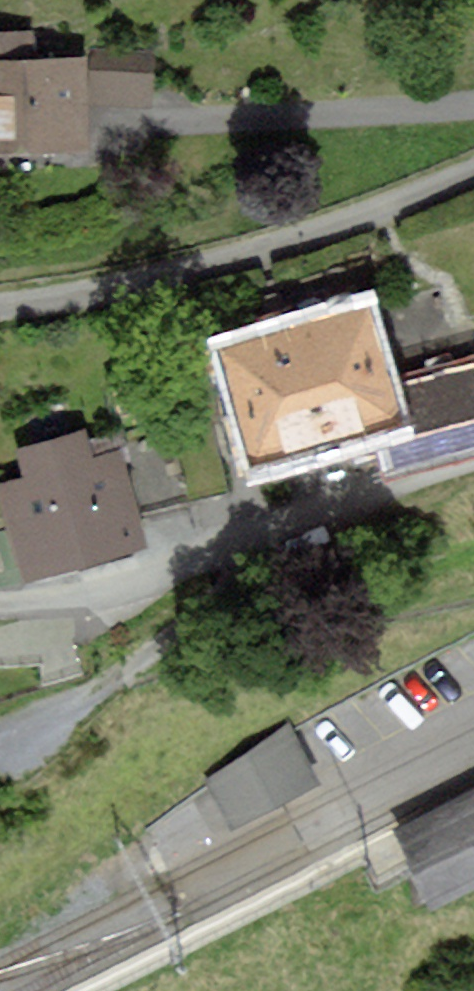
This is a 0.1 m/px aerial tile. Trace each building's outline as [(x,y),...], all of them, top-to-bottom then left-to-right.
[(86,144),(83,61),(0,63),(0,147),(86,144)] [(105,61),(105,105),(152,105),(152,61),(105,61)] [(362,306),(222,347),(256,461),(395,419),(362,306)] [(395,390),(409,441),(473,423),(473,369),(395,390)] [(1,484),(28,576),(144,542),(117,451),(90,459),(82,432),(20,450),(27,477),(1,484)] [(291,726),(210,783),(235,831),(320,786),(291,726)] [(400,829),(436,900),(473,880),(473,792),(400,829)]
